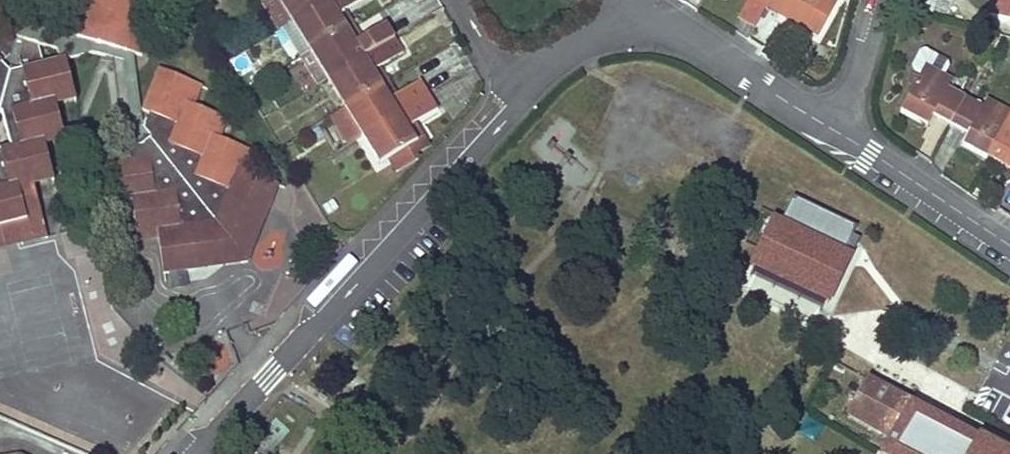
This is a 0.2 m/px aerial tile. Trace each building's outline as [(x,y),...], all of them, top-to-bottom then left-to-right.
[(68,36),(142,56),(157,0),(78,0),(68,36)] [(262,3),(280,32),(283,30),(293,24),(278,0),(267,0),(262,3)] [(293,24),(331,0),(278,0),(293,24)] [(293,24),(310,52),(347,29),(338,15),(344,11),(362,0),(331,0),(293,24)] [(739,16),(755,25),(765,8),(752,1),(752,0),(748,0),(739,16)] [(765,8),(769,0),(752,0),(752,1),(765,8)] [(765,8),(778,16),(782,9),(788,12),(784,19),(799,27),(817,37),(836,2),(833,0),(769,0),(765,8)] [(990,17),(1009,22),(1009,0),(995,0),(990,17)] [(782,9),(778,16),(784,19),(788,12),(782,9)] [(344,11),(338,15),(347,29),(352,26),(344,11)] [(310,52),(293,24),(283,30),(300,58),(301,57),(310,52)] [(347,29),(310,52),(327,80),(394,39),(385,25),(361,39),(356,43),(347,29)] [(347,29),(356,43),(361,39),(352,26),(347,29)] [(16,223),(20,240),(46,233),(34,186),(32,181),(53,176),(45,146),(43,141),(64,136),(56,106),(55,101),(75,96),(65,59),(43,65),(38,44),(0,34),(0,35),(0,227),(16,223)] [(327,80),(344,108),(382,85),(373,71),(378,68),(403,53),(394,39),(327,80)] [(301,57),(318,85),(327,80),(310,52),(301,57)] [(937,118),(950,125),(965,99),(947,89),(950,80),(925,66),(901,112),(926,126),(933,115),(935,111),(940,114),(937,118)] [(142,146),(100,152),(102,167),(106,167),(110,200),(131,197),(132,205),(136,232),(157,229),(158,238),(163,274),(187,271),(186,262),(241,254),(260,203),(269,206),(278,184),(245,170),(237,167),(245,148),(219,138),(211,134),(219,115),(194,105),(186,101),(193,82),(159,68),(142,111),(149,114),(143,128),(151,138),(142,146)] [(378,68),(373,71),(382,85),(387,82),(378,68)] [(247,84),(250,89),(262,81),(259,77),(247,84)] [(250,89),(253,93),(265,86),(262,81),(250,89)] [(382,85),(344,108),(345,109),(361,135),(362,136),(429,95),(420,81),(396,96),(390,99),(382,85)] [(193,82),(186,101),(194,105),(201,85),(193,82)] [(382,85),(390,99),(396,96),(387,82),(382,85)] [(429,95),(362,136),(380,165),(390,159),(417,142),(408,127),(415,123),(437,109),(429,95)] [(55,101),(56,106),(76,100),(75,96),(55,101)] [(950,125),(964,132),(966,128),(971,131),(969,135),(963,145),(987,158),(1009,117),(1009,112),(987,100),(983,108),(965,99),(950,125)] [(345,109),(334,115),(351,142),(361,135),(345,109)] [(219,115),(211,134),(219,138),(227,118),(219,115)] [(987,158),(1008,170),(1009,171),(1009,117),(987,158)] [(424,138),(415,123),(408,127),(417,142),(390,159),(398,172),(418,159),(416,155),(429,147),(423,138),(424,138)] [(43,141),(45,146),(65,141),(64,136),(43,141)] [(237,167),(245,170),(253,151),(245,148),(237,167)] [(32,181),(34,186),(54,181),(53,176),(32,181)] [(110,200),(111,208),(132,205),(131,197),(110,200)] [(187,271),(247,262),(269,206),(260,203),(241,254),(186,262),(187,271)] [(751,264),(829,301),(851,256),(773,220),(751,264)] [(21,245),(20,240),(16,223),(0,227),(0,250),(21,245)] [(136,232),(137,241),(158,238),(157,229),(136,232)] [(20,240),(21,245),(47,238),(46,233),(20,240)] [(848,347),(841,358),(863,372),(870,361),(848,347)] [(882,453),(1009,453),(911,402),(911,403),(866,378),(846,415),(889,438),(881,453),(882,453)] [(990,418),(1009,425),(1009,399),(999,395),(990,418)]
